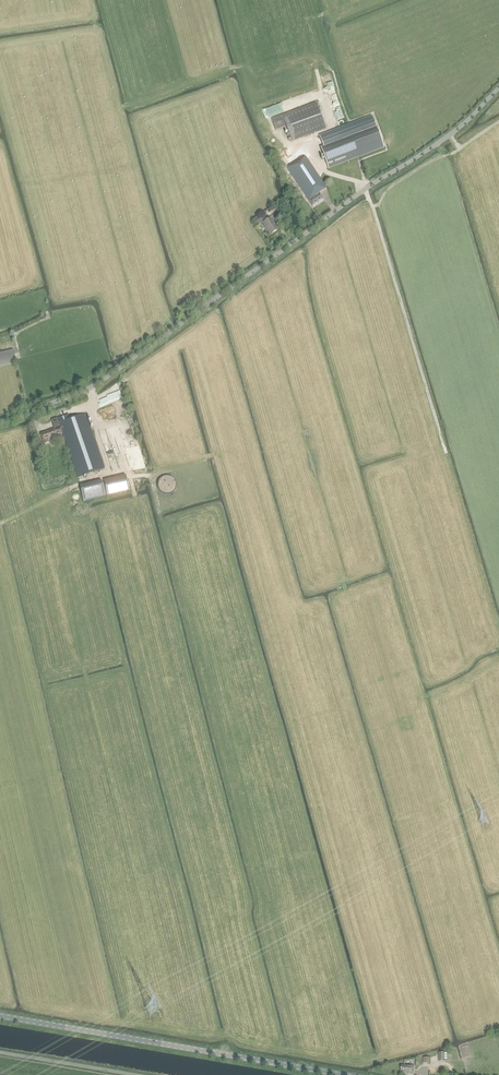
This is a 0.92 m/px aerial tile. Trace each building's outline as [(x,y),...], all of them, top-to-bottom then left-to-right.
[(286,126),(291,140),(325,128),(316,102),(271,117),(275,129),(286,126)] [(376,128),(321,148),(328,168),(383,147),(376,128)] [(323,189),(305,163),(289,174),(303,194),(305,193),(310,200),(309,201),(313,206),(323,199),(319,193),(323,189)] [(270,235),(278,229),(270,218),(266,221),(264,217),(255,222),(258,226),(263,223),(270,235)] [(13,349),(0,352),(0,366),(16,363),(13,349)] [(100,396),(105,406),(123,398),(119,388),(100,396)] [(44,443),(49,442),(58,438),(57,436),(62,434),(78,477),(104,469),(86,414),(58,423),(56,418),(51,420),(54,429),(41,434),(43,441),(44,441),(44,443)] [(121,431),(125,448),(136,445),(131,429),(121,431)] [(168,475),(167,475),(165,475),(163,476),(160,477),(159,478),(158,480),(157,482),(157,484),(157,485),(157,487),(158,489),(159,491),(160,492),(161,493),(163,494),(165,495),(167,495),(168,495),(170,494),(172,493),(174,492),(175,490),(176,488),(176,487),(176,485),(176,483),(176,481),(175,480),(173,478),(171,476),(170,476),(168,475)] [(82,502),(104,497),(100,480),(78,485),(82,502)] [(413,1074),(414,1065),(406,1064),(406,1066),(401,1065),(401,1071),(407,1072),(407,1073),(413,1074)]
